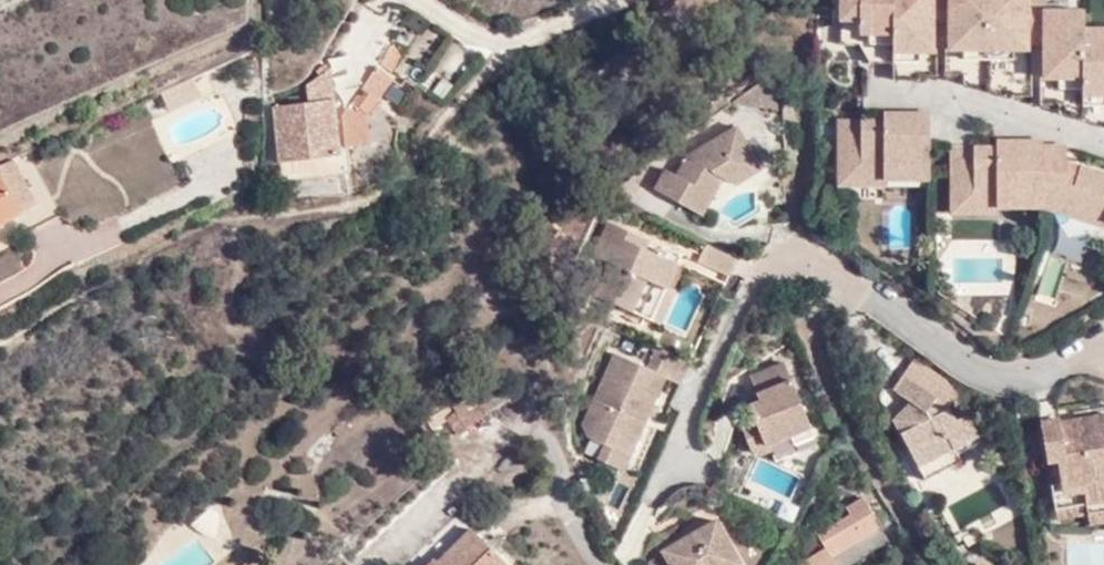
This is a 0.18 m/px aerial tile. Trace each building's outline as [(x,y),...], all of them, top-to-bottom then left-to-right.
[(934,0),(840,0),(840,19),(858,19),(858,33),(892,33),(891,51),(934,50),(934,22),(934,0)] [(947,0),(934,0),(934,22),(947,22),(947,0)] [(1029,0),(947,0),(947,22),(947,48),(987,48),(1029,47),(1029,44),(1029,0)] [(1043,10),(1042,0),(1029,0),(1029,44),(1043,44),(1043,10)] [(1083,10),(1043,10),(1043,44),(1043,76),(1083,76),(1083,28),(1083,10)] [(1083,28),(1083,76),(1084,95),(1103,94),(1103,28),(1083,28)] [(892,33),(858,33),(858,44),(869,62),(892,62),(891,51),(892,33)] [(409,46),(395,36),(381,57),(395,67),(409,46)] [(1028,94),(1029,47),(987,48),(987,92),(1011,98),(1010,93),(1028,94)] [(987,92),(987,48),(947,48),(946,73),(961,74),(961,84),(987,92)] [(933,73),(934,50),(891,51),(892,62),(891,78),(916,78),(917,73),(933,73)] [(347,148),(368,145),(366,117),(392,79),(376,66),(342,115),(344,148),(347,148)] [(336,90),(360,87),(358,72),(334,76),(336,90)] [(777,109),(777,77),(772,72),(730,104),(777,109)] [(1083,76),(1043,76),(1043,103),(1057,103),(1057,113),(1084,120),(1084,95),(1083,76)] [(310,81),(304,86),(305,103),(334,100),(335,97),(334,80),(310,81)] [(1084,95),(1084,120),(1103,126),(1103,94),(1084,95)] [(316,133),(319,157),(339,155),(334,100),(305,103),(273,106),(275,123),(306,120),(307,133),(316,133)] [(881,174),(881,179),(929,177),(929,112),(882,113),(881,120),(836,120),(835,174),(881,174)] [(280,162),(319,157),(316,133),(307,133),(306,120),(275,123),(280,162)] [(761,166),(735,121),(683,152),(673,172),(664,167),(653,188),(702,214),(722,178),(733,183),(761,166)] [(1078,167),(1074,184),(1065,183),(1065,163),(1064,143),(1042,143),(1042,140),(995,141),(994,147),(950,148),(951,202),(995,202),(995,207),(1048,206),(1065,212),(1068,200),(1103,212),(1103,175),(1078,167)] [(1074,184),(1078,167),(1065,163),(1065,183),(1074,184)] [(20,213),(33,205),(11,165),(0,171),(0,175),(20,213)] [(881,184),(881,179),(881,174),(835,174),(835,184),(881,184)] [(20,213),(0,175),(0,223),(20,213)] [(33,205),(20,213),(36,243),(59,231),(42,200),(33,205)] [(1068,200),(1065,212),(1064,215),(1103,227),(1103,212),(1068,200)] [(996,212),(995,207),(995,202),(951,202),(951,212),(996,212)] [(655,320),(667,288),(681,255),(607,224),(593,257),(614,266),(601,297),(655,320)] [(733,276),(741,256),(705,241),(697,262),(733,276)] [(964,281),(964,295),(1006,296),(1006,282),(964,281)] [(678,293),(667,288),(655,320),(666,325),(678,293)] [(679,387),(690,361),(653,345),(645,366),(610,351),(579,425),(585,437),(600,445),(594,459),(625,474),(666,380),(679,387)] [(772,445),(811,427),(782,357),(747,372),(754,389),(742,395),(750,414),(737,420),(750,452),(762,457),(774,451),(772,445)] [(917,463),(956,444),(980,432),(972,415),(962,412),(955,415),(950,404),(936,414),(926,407),(934,394),(907,377),(899,389),(909,396),(894,416),(917,463)] [(889,405),(894,416),(909,396),(899,389),(889,405)] [(936,414),(950,404),(934,394),(926,407),(936,414)] [(455,411),(446,417),(457,435),(467,429),(465,425),(481,416),(474,403),(468,406),(463,398),(452,405),(455,411)] [(442,409),(446,417),(455,411),(452,405),(451,403),(442,409)] [(1103,507),(1103,407),(1059,415),(1066,454),(1055,457),(1062,492),(1084,489),(1086,499),(1087,510),(1103,507)] [(1066,454),(1059,415),(1040,418),(1046,458),(1055,457),(1066,454)] [(341,437),(350,428),(342,420),(332,429),(341,437)] [(961,454),(956,444),(917,463),(922,473),(961,454)] [(308,466),(316,459),(306,446),(298,455),(308,466)] [(842,458),(849,453),(844,446),(837,451),(842,458)] [(881,526),(864,498),(846,508),(850,515),(817,535),(824,549),(802,563),(804,564),(837,564),(832,557),(881,526)] [(1057,516),(1087,510),(1086,499),(1055,505),(1057,516)] [(1087,510),(1089,522),(1103,519),(1103,507),(1087,510)] [(718,510),(661,545),(662,548),(643,559),(647,564),(750,564),(718,510)] [(881,526),(832,557),(837,564),(848,564),(890,540),(881,526)] [(471,529),(437,562),(434,560),(429,564),(506,564),(471,529)] [(1068,546),(1069,564),(1103,564),(1103,543),(1068,546)]
